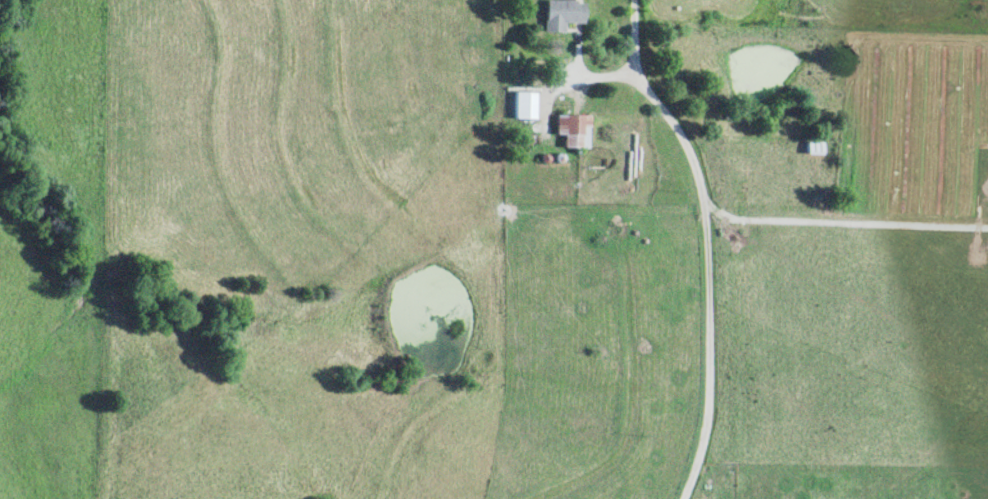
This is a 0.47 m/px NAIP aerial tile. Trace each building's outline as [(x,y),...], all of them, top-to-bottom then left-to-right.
[(541,34),(560,34),(560,24),(580,24),(580,1),(541,1),(541,34)] [(530,94),(510,94),(510,120),(530,120),(530,94)] [(586,150),(586,116),(552,116),(552,136),(560,136),(560,150),(586,150)]
